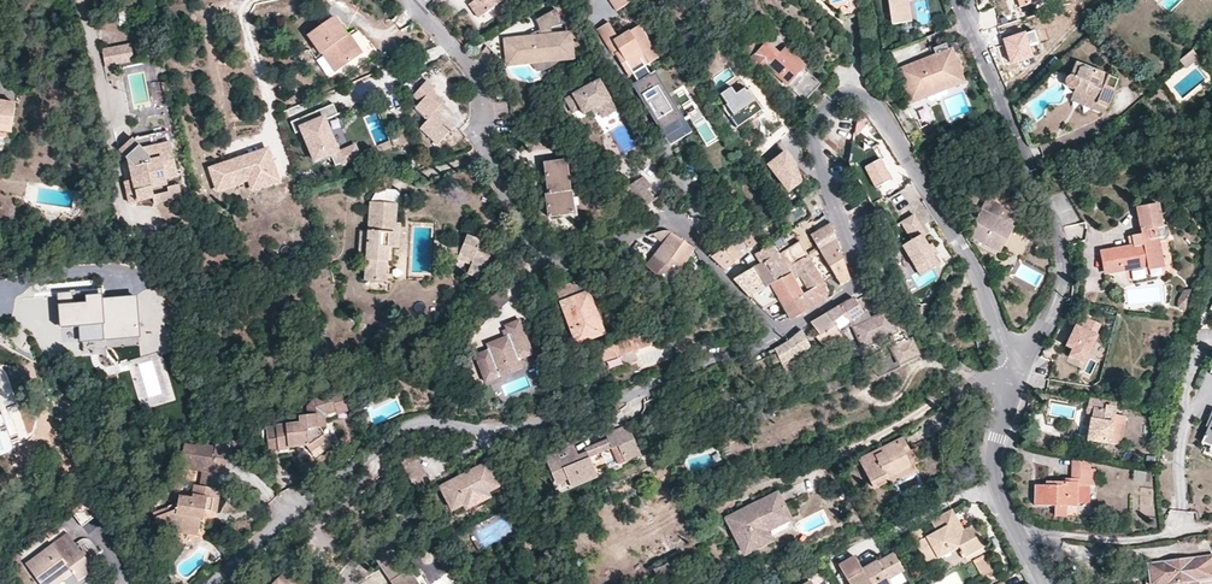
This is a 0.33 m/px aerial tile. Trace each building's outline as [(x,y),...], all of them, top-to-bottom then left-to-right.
[(479,2),(474,6),(484,19),(503,6),(499,0),(482,0),(479,2)] [(616,10),(630,0),(609,0),(616,10)] [(838,2),(842,18),(858,14),(854,0),(846,0),(838,2)] [(891,26),(911,23),(907,2),(918,0),(887,0),(891,26)] [(1024,10),(1044,2),(1044,0),(1020,0),(1024,10)] [(538,41),(504,40),(506,65),(571,60),(569,36),(552,37),(551,34),(561,29),(556,12),(535,24),(538,41)] [(344,37),(346,35),(333,17),(307,36),(319,54),(321,53),(334,72),(356,56),(344,37)] [(660,61),(641,30),(621,42),(611,26),(600,33),(616,60),(618,59),(631,80),(637,76),(643,85),(640,87),(675,144),(694,133),(659,76),(655,79),(649,69),(660,61)] [(1042,44),(1038,31),(1005,41),(1013,67),(1037,59),(1033,47),(1042,44)] [(356,56),(362,53),(349,33),(346,35),(344,37),(356,56)] [(766,43),(749,61),(764,74),(769,69),(804,101),(821,83),(804,68),(804,67),(784,49),(779,55),(766,43)] [(127,45),(99,51),(103,68),(131,61),(127,45)] [(910,65),(901,69),(915,104),(927,99),(926,95),(960,82),(945,45),(933,50),(935,55),(934,56),(934,58),(912,67),(910,65)] [(1193,50),(1186,55),(1193,62),(1199,57),(1193,50)] [(1193,62),(1186,55),(1179,62),(1185,69),(1193,62)] [(724,61),(711,73),(717,81),(730,67),(724,61)] [(1071,91),(1074,91),(1074,90),(1085,94),(1083,99),(1106,109),(1117,81),(1074,64),(1070,77),(1066,78),(1064,81),(1064,84),(1065,87),(1066,89),(1071,91)] [(737,96),(734,92),(722,77),(717,81),(711,86),(726,105),(737,96)] [(566,102),(572,111),(580,113),(583,112),(586,117),(599,110),(602,116),(609,117),(618,112),(598,78),(584,86),(587,90),(566,102)] [(415,107),(427,119),(435,111),(444,101),(432,90),(435,87),(427,80),(414,94),(421,101),(415,107)] [(726,105),(722,107),(737,128),(762,111),(753,99),(752,99),(745,91),(741,87),(734,92),(737,96),(726,105)] [(1074,90),(1074,91),(1070,102),(1104,115),(1106,109),(1083,99),(1085,94),(1074,90)] [(10,133),(14,102),(0,101),(0,132),(10,133)] [(332,104),(290,122),(295,133),(302,131),(306,142),(314,160),(319,158),(330,154),(335,165),(342,162),(343,164),(360,156),(355,145),(338,152),(324,120),(337,113),(332,104)] [(776,120),(788,113),(782,107),(775,112),(776,120)] [(427,119),(419,128),(436,145),(452,128),(435,111),(427,119)] [(882,164),(869,169),(885,197),(904,187),(901,170),(883,140),(869,123),(857,123),(856,140),(873,149),(882,164)] [(302,131),(295,133),(300,145),(306,142),(302,131)] [(135,137),(132,140),(141,149),(157,146),(158,153),(171,151),(168,134),(139,141),(135,137)] [(136,179),(124,182),(129,204),(153,198),(151,188),(166,185),(165,179),(177,177),(175,168),(171,151),(158,153),(157,146),(141,149),(132,140),(131,139),(118,153),(129,164),(133,168),(136,179)] [(268,148),(208,168),(216,191),(247,181),(251,192),(279,183),(268,148)] [(793,163),(785,152),(769,164),(788,189),(799,181),(793,163)] [(335,165),(330,154),(319,158),(324,170),(335,165)] [(1035,163),(1038,168),(1046,165),(1042,158),(1038,160),(1036,161),(1035,163)] [(543,164),(547,196),(550,195),(550,205),(546,205),(548,218),(576,215),(573,193),(569,193),(565,161),(543,164)] [(624,190),(640,210),(654,200),(646,189),(650,186),(643,176),(624,190)] [(659,197),(650,186),(646,189),(654,200),(659,197)] [(384,190),(384,201),(400,202),(400,191),(384,190)] [(184,222),(182,201),(162,203),(161,202),(155,203),(158,226),(164,225),(165,224),(184,222)] [(1019,217),(987,201),(968,237),(1000,253),(1019,217)] [(369,202),(367,232),(365,260),(363,280),(384,282),(386,262),(387,247),(393,248),(398,248),(399,234),(394,233),(395,223),(396,204),(369,202)] [(1140,234),(1136,234),(1131,235),(1133,245),(1128,246),(1101,252),(1105,273),(1145,265),(1146,267),(1160,263),(1155,237),(1164,235),(1158,205),(1135,209),(1140,234)] [(1131,210),(1136,234),(1140,234),(1135,209),(1131,210)] [(829,223),(826,214),(814,220),(819,229),(829,223)] [(911,242),(902,247),(915,268),(918,267),(923,276),(933,270),(939,266),(933,257),(937,255),(931,245),(927,246),(921,236),(924,234),(914,216),(900,223),(911,242)] [(201,218),(189,220),(193,237),(206,235),(201,218)] [(829,223),(819,229),(809,235),(818,249),(835,240),(829,223)] [(1067,239),(1082,238),(1082,225),(1066,226),(1067,239)] [(484,235),(468,230),(460,253),(475,259),(471,271),(481,275),(486,262),(489,263),(493,252),(480,246),(484,235)] [(365,260),(367,232),(359,231),(357,260),(365,260)] [(659,232),(648,236),(655,253),(671,233),(669,232),(665,231),(659,232)] [(646,264),(667,286),(676,274),(683,269),(694,249),(671,233),(655,253),(646,264)] [(755,243),(749,233),(710,258),(722,271),(739,257),(755,243)] [(780,248),(775,239),(770,243),(775,251),(780,248)] [(442,256),(442,245),(433,240),(432,261),(442,256)] [(835,240),(818,249),(834,276),(839,284),(848,279),(835,240)] [(789,265),(806,256),(798,242),(777,254),(779,258),(786,267),(789,265)] [(779,258),(777,254),(775,251),(770,243),(757,251),(763,261),(758,264),(761,268),(779,258)] [(753,253),(758,264),(763,261),(757,251),(753,253)] [(822,283),(806,256),(789,265),(796,278),(798,278),(807,292),(822,283)] [(762,287),(789,273),(786,267),(779,258),(761,268),(758,264),(749,269),(732,280),(747,295),(762,287)] [(893,261),(886,263),(887,269),(894,267),(893,261)] [(198,266),(188,268),(191,277),(200,275),(198,266)] [(920,278),(923,276),(918,267),(915,268),(918,273),(920,278)] [(788,319),(803,312),(796,298),(801,295),(789,273),(762,287),(772,303),(777,300),(787,318),(788,319)] [(583,278),(555,288),(560,301),(588,291),(583,278)] [(826,300),(822,283),(807,292),(801,295),(796,298),(803,312),(826,300)] [(761,309),(762,309),(772,303),(762,287),(747,295),(761,309)] [(604,335),(588,291),(560,301),(577,345),(604,335)] [(1186,293),(1180,291),(1176,307),(1182,308),(1186,293)] [(145,337),(144,299),(110,300),(108,292),(68,293),(69,326),(91,325),(91,339),(145,337)] [(206,295),(198,298),(200,304),(209,301),(206,295)] [(852,298),(826,314),(837,331),(849,322),(851,326),(863,350),(890,337),(893,345),(896,349),(893,351),(901,369),(915,363),(913,359),(920,356),(913,342),(910,343),(907,344),(906,340),(908,339),(901,325),(894,329),(887,314),(872,323),(866,326),(861,315),(864,313),(854,301),(852,298)] [(826,314),(811,323),(819,336),(815,338),(825,348),(842,338),(839,335),(837,331),(826,314)] [(1106,329),(1082,318),(1067,348),(1074,351),(1067,365),(1085,373),(1106,329)] [(534,357),(521,322),(506,328),(510,338),(488,346),(490,352),(476,357),(486,384),(501,379),(498,370),(534,357)] [(837,331),(839,335),(851,326),(849,322),(837,331)] [(773,350),(768,352),(770,357),(753,365),(757,374),(780,363),(781,365),(794,358),(811,349),(802,330),(789,340),(781,346),(773,350)] [(649,331),(608,345),(596,349),(601,363),(653,345),(649,331)] [(981,336),(974,338),(977,350),(985,348),(981,336)] [(890,337),(863,350),(867,357),(893,345),(890,337)] [(596,349),(608,345),(606,339),(594,343),(596,349)] [(537,365),(534,357),(498,370),(501,379),(537,365)] [(794,358),(781,365),(789,377),(801,371),(794,358)] [(612,371),(625,367),(623,360),(610,364),(612,371)] [(388,379),(392,379),(393,377),(402,377),(402,370),(393,370),(393,373),(388,373),(388,379)] [(301,440),(306,446),(310,452),(328,440),(321,430),(320,428),(319,413),(337,411),(337,408),(347,407),(346,396),(319,399),(311,407),(311,415),(300,416),(300,424),(277,426),(276,428),(267,429),(268,451),(289,450),(289,448),(299,447),(299,440),(301,440)] [(1115,403),(1089,398),(1087,408),(1084,424),(1089,425),(1087,440),(1119,445),(1124,416),(1113,414),(1115,403)] [(320,428),(321,430),(325,429),(325,420),(329,417),(337,416),(337,420),(348,418),(347,407),(337,408),(337,411),(319,413),(320,428)] [(1201,443),(1210,447),(1211,447),(1211,420),(1201,443)] [(571,441),(544,453),(555,479),(552,480),(557,494),(643,459),(629,425),(606,434),(610,444),(577,456),(571,441)] [(888,475),(909,464),(910,464),(905,452),(908,450),(903,439),(860,459),(874,488),(890,480),(888,475)] [(413,487),(426,480),(412,453),(399,460),(413,487)] [(203,472),(220,475),(224,475),(226,461),(205,457),(203,472)] [(1071,469),(1090,469),(1090,462),(1071,461),(1071,469)] [(495,484),(484,462),(440,485),(448,502),(459,497),(461,501),(495,484)] [(911,469),(909,464),(888,475),(890,480),(911,469)] [(1070,475),(1095,479),(1095,470),(1090,469),(1071,469),(1070,475)] [(1148,473),(1134,471),(1132,481),(1147,482),(1148,473)] [(217,489),(220,475),(203,472),(201,487),(217,489)] [(1094,486),(1095,479),(1070,475),(1070,479),(1067,479),(1067,482),(1063,482),(1050,481),(1050,486),(1045,485),(1036,485),(1035,506),(1054,507),(1066,507),(1077,507),(1077,504),(1089,504),(1090,486),(1094,486)] [(486,495),(498,489),(495,484),(461,501),(459,497),(448,502),(453,511),(465,505),(486,495)] [(214,512),(217,489),(201,487),(197,486),(194,500),(181,498),(179,512),(170,511),(155,514),(159,531),(171,528),(198,531),(201,519),(201,510),(206,511),(214,512)] [(777,494),(727,519),(745,554),(771,540),(766,531),(790,519),(777,494)] [(1066,517),(1066,507),(1054,507),(1053,517),(1066,517)] [(964,530),(952,509),(930,521),(936,531),(928,535),(922,526),(909,533),(928,565),(959,547),(961,552),(959,552),(963,558),(986,546),(974,524),(964,530)] [(270,518),(268,514),(259,521),(263,525),(270,518)] [(171,528),(159,531),(161,538),(179,534),(198,536),(198,531),(171,528)] [(73,574),(79,582),(94,570),(88,560),(92,557),(84,546),(79,549),(68,534),(26,564),(40,583),(59,583),(66,579),(64,576),(71,571),(73,574)] [(390,581),(409,570),(392,544),(374,557),(390,581)] [(904,571),(894,553),(878,562),(877,560),(866,566),(869,572),(865,574),(861,569),(854,556),(838,565),(847,581),(851,579),(855,583),(891,583),(889,580),(904,571)] [(984,554),(973,561),(982,576),(993,570),(984,554)] [(1147,564),(1147,571),(1161,570),(1164,583),(1196,583),(1196,582),(1196,581),(1211,579),(1211,556),(1147,564)] [(869,572),(866,566),(861,569),(865,574),(869,572)] [(272,583),(301,583),(286,570),(272,583)] [(409,570),(390,581),(392,583),(418,583),(409,570)] [(1147,571),(1144,572),(1146,583),(1164,583),(1161,570),(1147,571)] [(66,579),(73,574),(71,571),(64,576),(66,579)] [(908,582),(904,575),(893,582),(894,583),(905,583),(908,582)]
